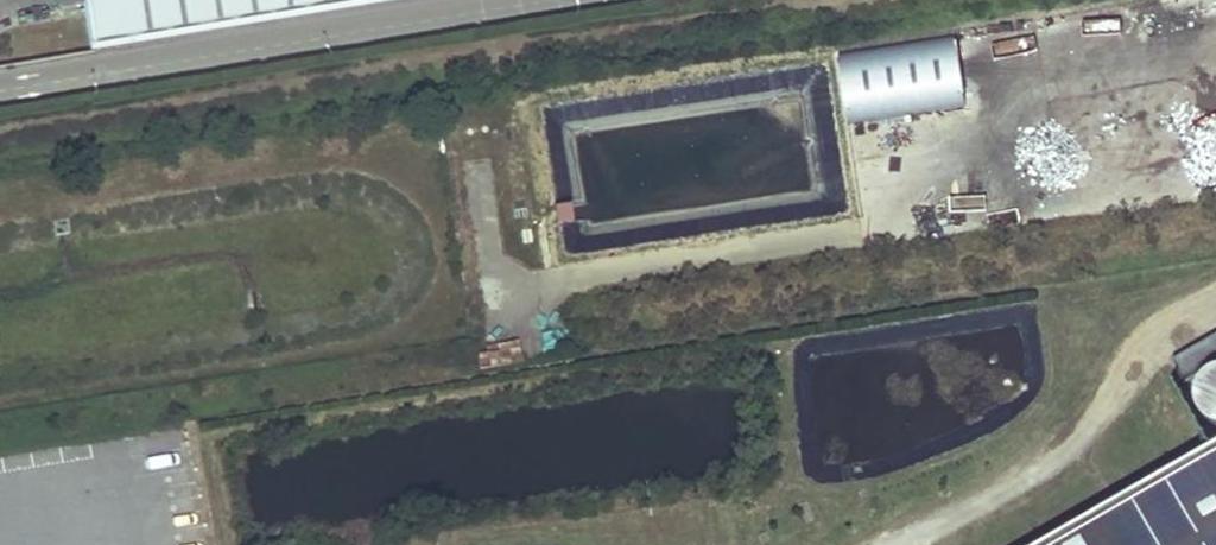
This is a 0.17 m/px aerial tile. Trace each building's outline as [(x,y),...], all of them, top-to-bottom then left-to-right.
[(393,0),(81,0),(90,47),(393,0)] [(847,124),(965,105),(953,35),(836,55),(847,124)] [(1050,544),(1215,544),(1215,449),(1050,544)]
